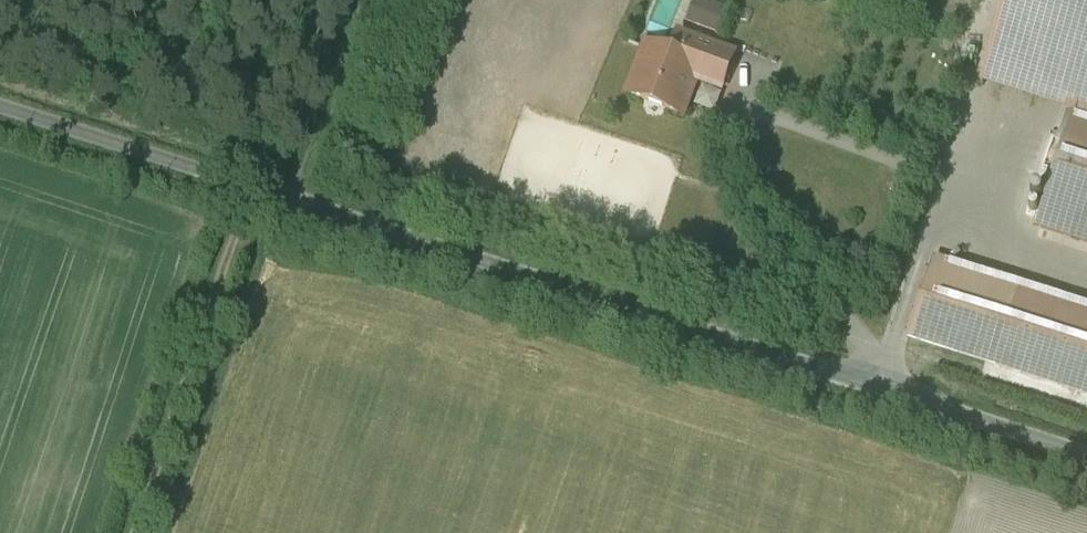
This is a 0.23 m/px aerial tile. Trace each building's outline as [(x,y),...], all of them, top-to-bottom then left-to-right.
[(688,24),(723,34),(731,6),(707,0),(695,0),(688,24)] [(981,85),(1086,119),(1086,0),(1007,0),(981,85)] [(733,57),(681,37),(673,57),(647,48),(629,95),(683,115),(696,80),(721,90),(733,57)] [(1077,116),(1040,230),(1086,245),(1086,120),(1077,116)] [(934,258),(907,342),(1086,400),(1086,307),(934,258)]
